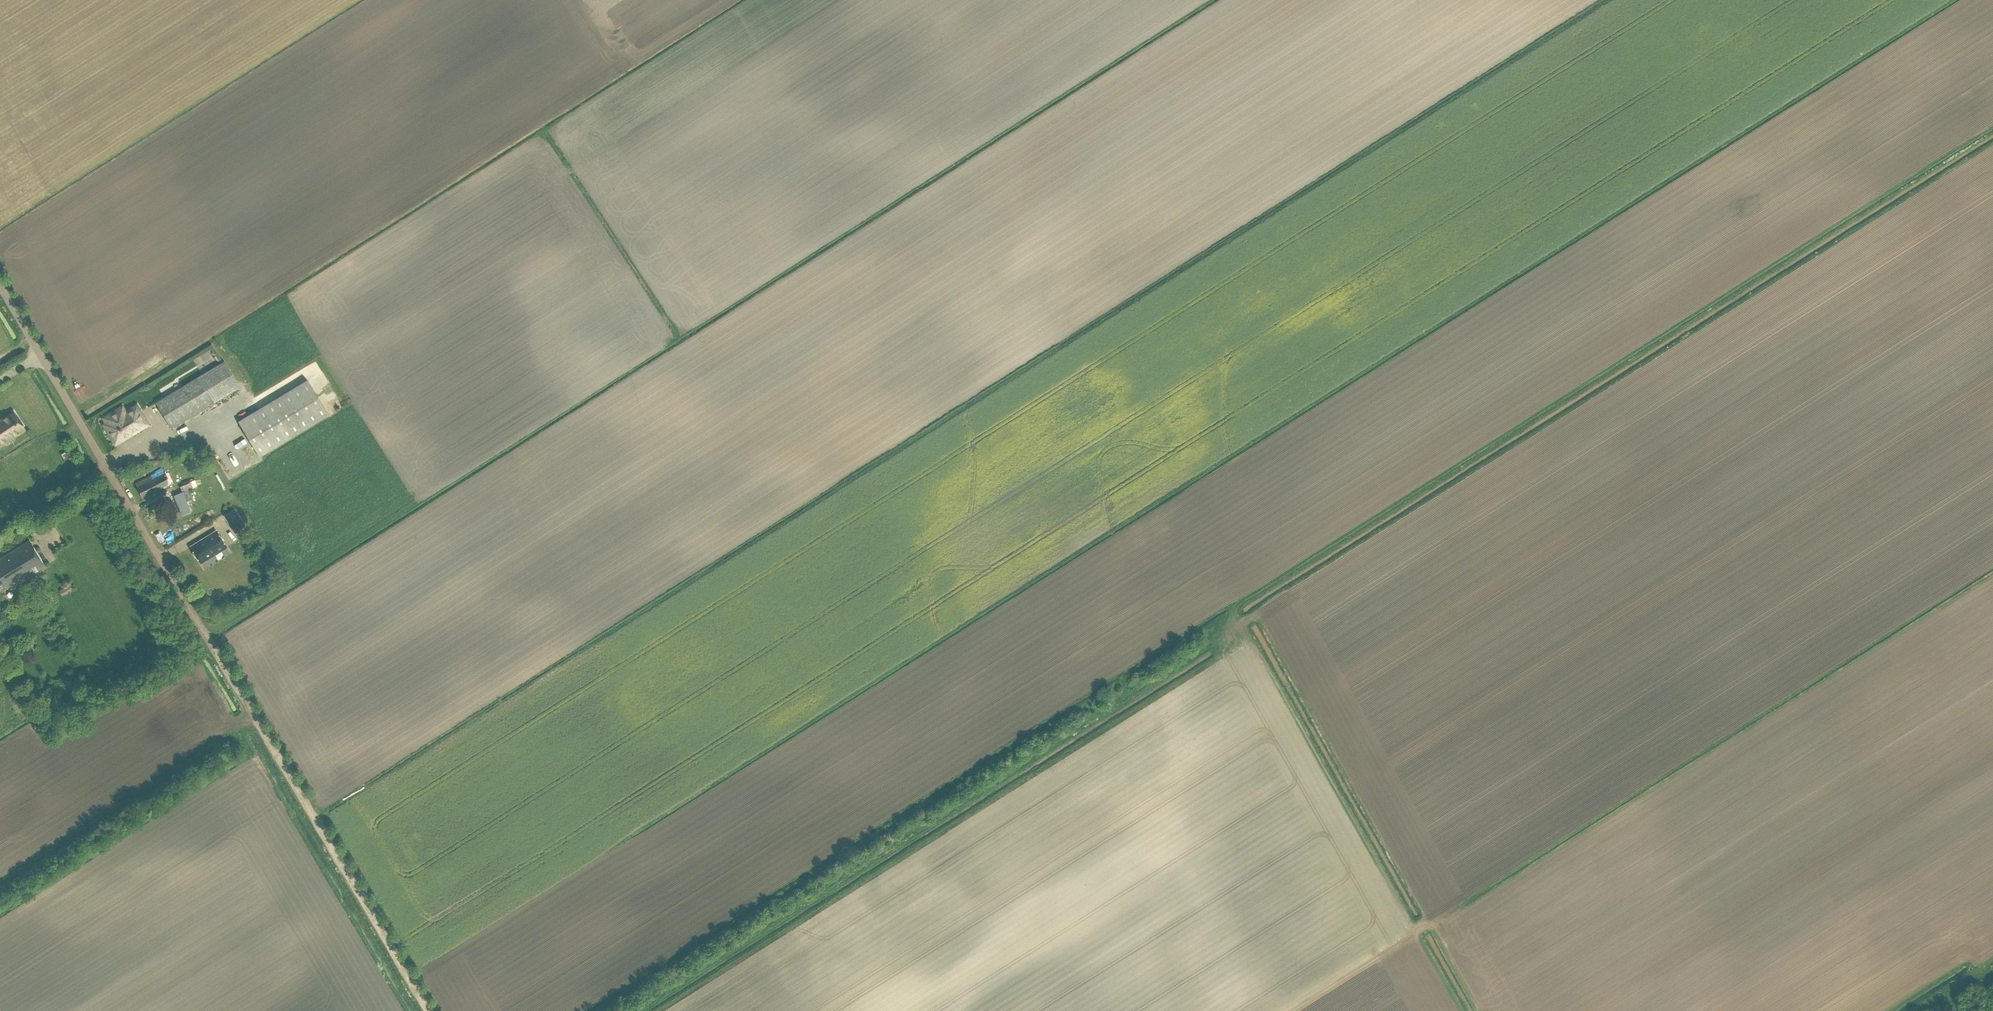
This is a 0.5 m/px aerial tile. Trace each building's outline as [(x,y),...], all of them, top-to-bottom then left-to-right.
[(173,428),(240,387),(224,361),(157,402),(173,428)] [(260,457),(329,415),(307,380),(239,421),(260,457)] [(129,432),(131,435),(148,424),(137,405),(126,412),(122,407),(110,414),(113,419),(104,425),(113,440),(118,437),(120,441),(126,438),(124,435),(129,432)] [(14,411),(3,419),(2,417),(2,418),(4,421),(0,424),(0,447),(5,443),(3,440),(12,434),(14,437),(15,437),(14,436),(25,429),(14,411)] [(161,491),(172,486),(164,468),(135,482),(142,498),(159,489),(161,491)] [(182,492),(174,495),(182,515),(191,512),(182,492)] [(241,520),(231,527),(234,533),(245,526),(241,520)] [(216,531),(203,539),(203,540),(200,542),(199,541),(191,546),(194,552),(194,554),(195,557),(198,558),(201,563),(201,561),(225,546),(226,547),(227,547),(216,531)] [(45,566),(29,540),(0,558),(0,591),(8,586),(9,588),(45,566)] [(29,593),(38,588),(36,586),(43,582),(39,574),(18,587),(22,595),(28,591),(29,593)]
